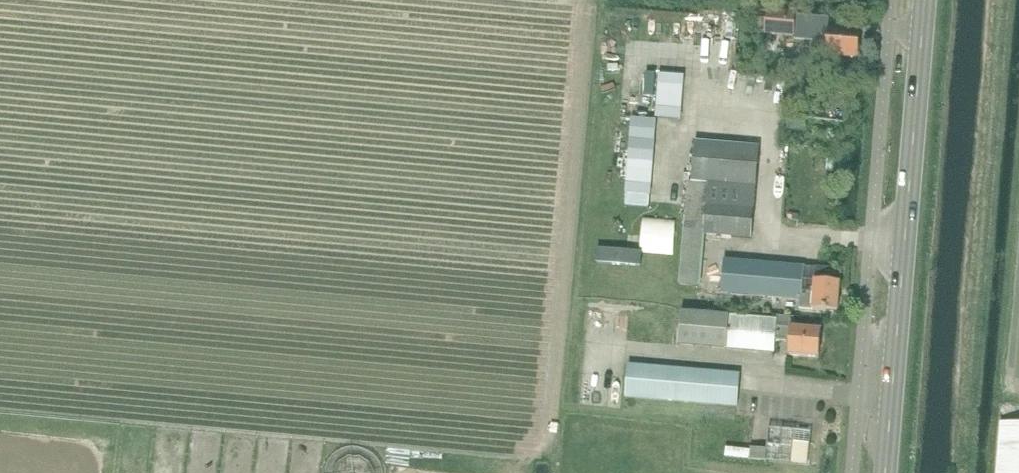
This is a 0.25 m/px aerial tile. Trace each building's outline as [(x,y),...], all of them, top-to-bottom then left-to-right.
[(796,16),(796,11),(791,10),(790,14),(767,12),(766,16),(756,16),(755,37),(765,38),(765,34),(794,36),(796,16)] [(822,30),(823,19),(796,16),(794,36),(793,39),(814,41),(815,29),(822,30)] [(861,33),(822,30),(815,29),(814,41),(813,52),(826,54),(859,57),(861,33)] [(664,65),(662,112),(689,113),(691,67),(664,65)] [(751,239),(759,147),(695,142),(692,182),(708,183),(706,203),(690,201),(688,233),(751,239)] [(646,243),(681,244),(682,210),(647,209),(646,243)] [(597,244),(596,268),(676,272),(677,247),(597,244)] [(749,262),(749,263),(724,260),(721,294),(746,295),(787,299),(786,313),(799,314),(800,308),(813,309),(813,310),(838,312),(840,284),(833,283),(834,270),(804,267),(749,262)] [(776,320),(730,316),(681,312),(678,345),(773,353),(775,340),(789,341),(788,355),(819,358),(821,331),(790,328),(790,329),(776,328),(776,320)] [(738,406),(740,374),(628,365),(626,397),(738,406)] [(688,435),(689,413),(679,412),(677,434),(688,435)] [(1001,423),(996,472),(1018,472),(1018,424),(1001,423)] [(794,443),(795,431),(768,428),(765,461),(808,465),(810,444),(794,443)] [(750,459),(751,450),(726,447),(725,457),(750,459)]
